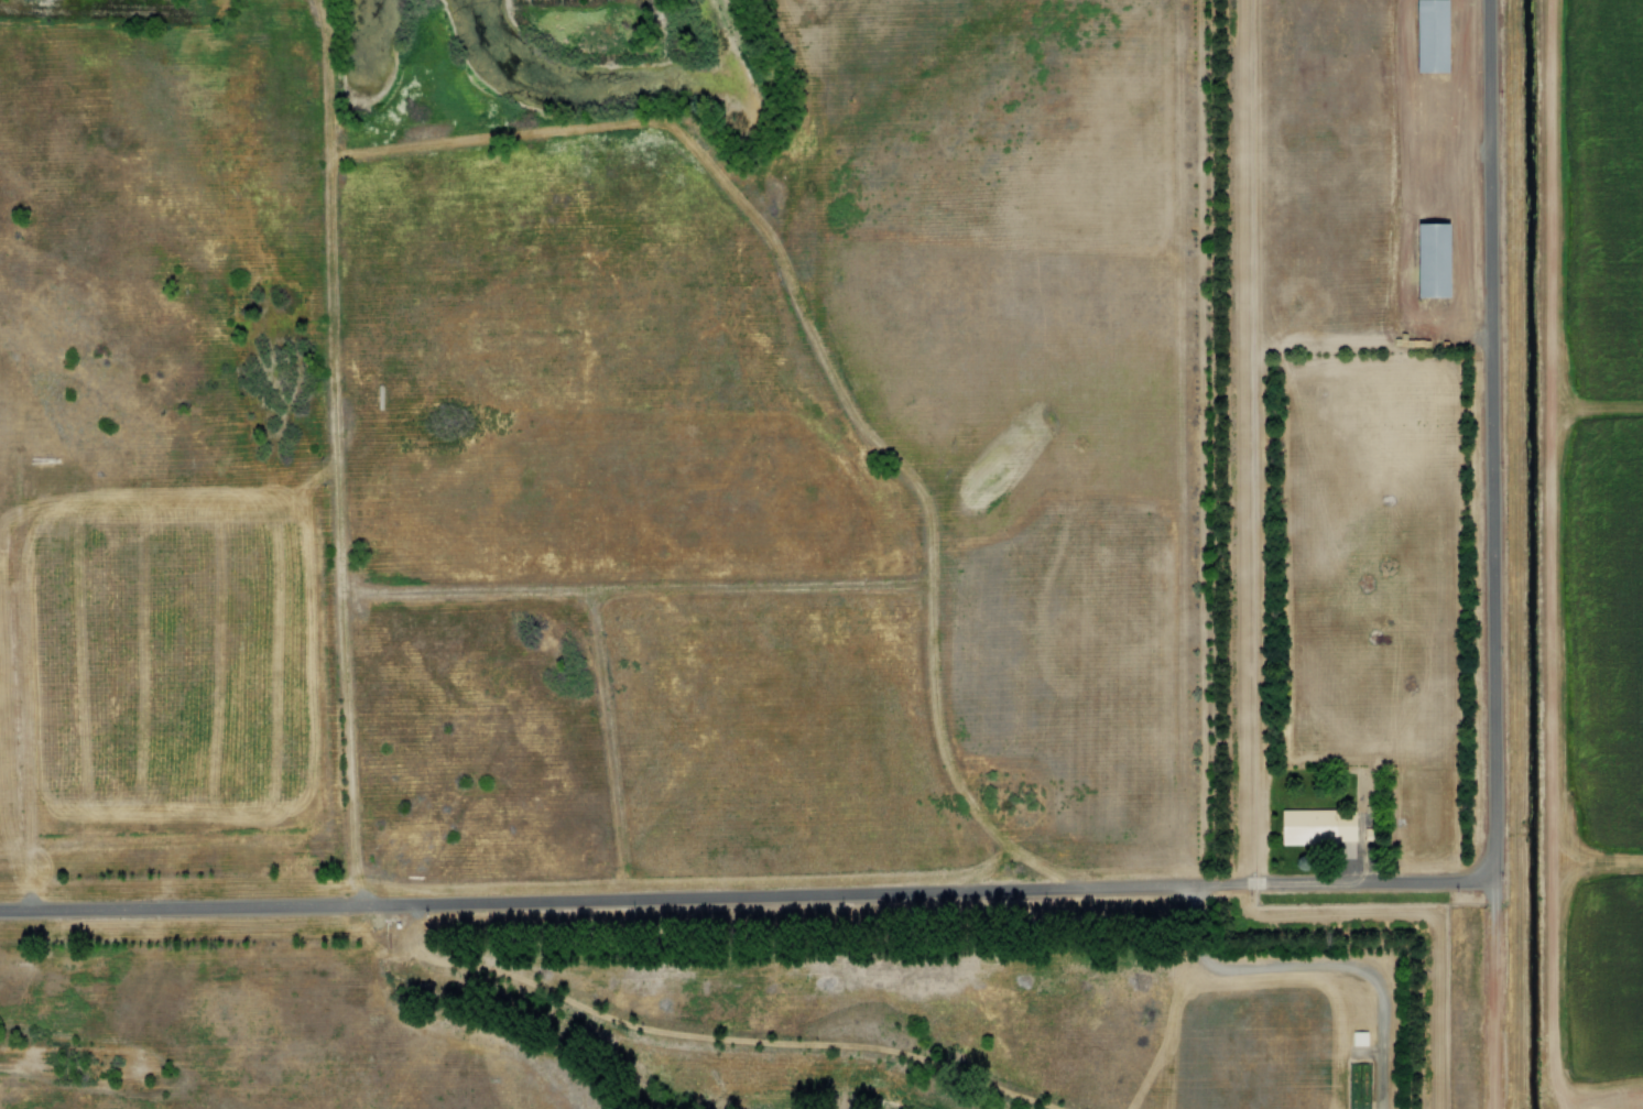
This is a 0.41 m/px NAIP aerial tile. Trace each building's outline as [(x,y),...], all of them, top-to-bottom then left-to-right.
[(1421,73),(1452,73),(1452,0),(1421,0),(1421,73)] [(1454,225),(1422,224),(1421,298),(1454,298),(1454,225)]
